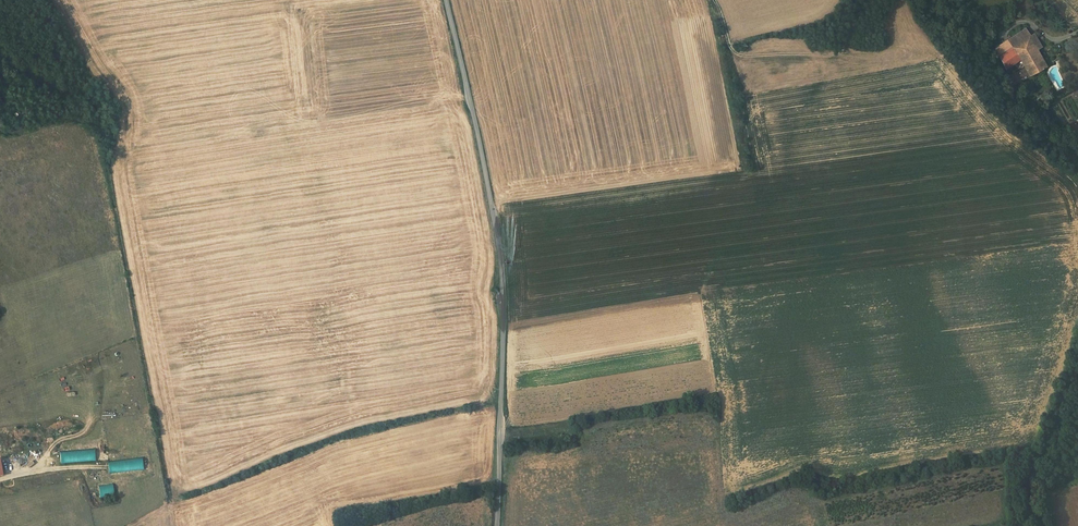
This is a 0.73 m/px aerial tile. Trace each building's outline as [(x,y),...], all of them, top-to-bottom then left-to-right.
[(1025,28),(1007,40),(1012,47),(1023,40),(1030,36),(1025,28)] [(1030,36),(1023,40),(1027,47),(1033,43),(1036,49),(1041,46),(1034,34),(1030,36)] [(1001,44),(994,48),(999,56),(1005,69),(1020,59),(1017,54),(1027,47),(1023,40),(1012,47),(1006,51),(1001,44)] [(1007,40),(1001,44),(1006,51),(1012,47),(1007,40)] [(1027,47),(1017,54),(1020,59),(1025,67),(1042,59),(1036,49),(1033,43),(1027,47)] [(1019,71),(1009,76),(1013,84),(1046,66),(1042,59),(1025,67),(1026,69),(1020,72),(1019,71)] [(95,460),(94,448),(60,451),(61,463),(95,460)] [(114,496),(112,484),(99,486),(100,498),(114,496)]
